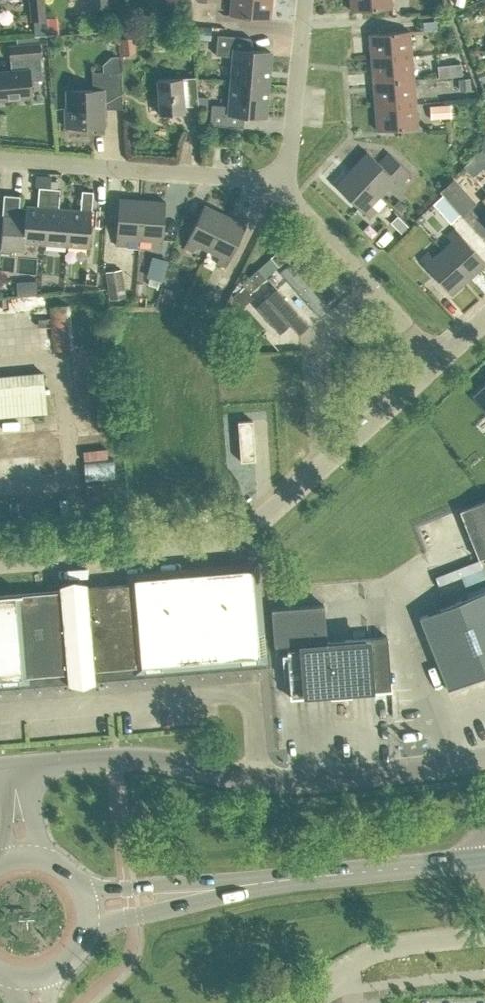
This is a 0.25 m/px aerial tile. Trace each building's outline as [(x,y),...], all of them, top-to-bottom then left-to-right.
[(32,19),(45,18),(44,0),(30,0),(32,19)] [(230,15),(270,19),(272,0),(231,0),(230,15)] [(352,11),(391,8),(391,0),(351,0),(352,11)] [(220,24),(220,2),(198,2),(198,24),(220,24)] [(436,21),(423,22),(423,30),(436,29),(436,21)] [(210,39),(211,27),(195,26),(194,38),(210,39)] [(369,34),(371,58),(411,55),(409,30),(369,34)] [(232,81),(268,84),(270,51),(250,49),(251,37),(217,34),(216,54),(234,56),(232,81)] [(32,96),(31,80),(43,79),(39,43),(9,46),(10,58),(14,58),(15,70),(0,71),(0,99),(32,96)] [(371,58),(373,82),(413,79),(411,55),(371,58)] [(65,108),(65,127),(105,126),(104,100),(122,100),(121,71),(92,71),(92,89),(66,90),(67,108),(65,108)] [(196,76),(157,79),(160,114),(184,112),(184,106),(198,105),(196,76)] [(468,77),(456,78),(457,91),(469,90),(468,77)] [(373,82),(375,106),(415,102),(413,79),(373,82)] [(210,124),(243,127),(244,114),(265,116),(268,84),(232,81),(229,106),(211,104),(210,124)] [(375,106),(377,130),(417,127),(415,102),(375,106)] [(429,103),(430,117),(451,116),(450,102),(429,103)] [(351,168),(380,195),(388,186),(394,191),(411,173),(388,152),(378,162),(367,151),(351,168)] [(475,161),(484,168),(484,153),(482,151),(475,161)] [(371,205),(380,195),(351,168),(335,185),(369,217),(376,209),(371,205)] [(444,196),(466,220),(477,211),(455,186),(444,196)] [(33,206),(31,242),(59,244),(62,208),(59,208),(60,188),(39,187),(37,206),(33,206)] [(62,208),(59,244),(89,247),(93,191),(82,190),(80,210),(62,208)] [(0,249),(23,250),(24,241),(31,242),(33,206),(26,205),(25,210),(19,210),(20,195),(4,194),(2,216),(3,216),(0,249)] [(139,239),(142,199),(119,198),(115,244),(126,245),(127,238),(139,239)] [(151,247),(162,248),(166,201),(142,199),(139,239),(152,240),(151,247)] [(208,250),(225,214),(204,204),(184,246),(193,251),(197,244),(208,250)] [(449,205),(439,213),(448,223),(458,214),(449,205)] [(216,262),(226,267),(246,224),(225,214),(208,250),(219,255),(216,262)] [(469,278),(484,264),(484,261),(455,228),(446,235),(452,241),(442,249),(469,278)] [(294,250),(286,241),(270,255),(278,265),(294,250)] [(420,259),(451,294),(469,278),(442,249),(433,257),(428,252),(420,259)] [(170,260),(154,256),(148,276),(164,281),(170,260)] [(282,268),(322,312),(333,302),(311,278),(319,271),(309,261),(302,267),(294,258),(282,268)] [(125,295),(121,266),(104,269),(109,298),(125,295)] [(265,276),(257,267),(241,281),(243,284),(249,291),(265,276)] [(87,286),(98,287),(100,272),(88,271),(87,286)] [(309,324),(270,280),(259,289),(266,297),(256,306),(279,332),(289,323),(298,334),(309,324)] [(216,283),(205,305),(216,310),(227,289),(216,283)] [(253,295),(249,291),(243,284),(233,294),(242,305),(253,295)] [(174,299),(177,290),(166,287),(163,296),(174,299)] [(46,306),(51,349),(73,347),(69,303),(46,306)] [(50,414),(48,372),(0,375),(0,417),(50,414)] [(474,396),(484,408),(484,385),(474,396)] [(252,420),(238,421),(241,461),(255,460),(252,420)] [(114,458),(84,460),(85,481),(116,479),(114,458)] [(459,510),(478,558),(484,556),(484,500),(459,510)] [(60,584),(60,589),(0,595),(0,678),(68,673),(68,684),(82,686),(94,681),(93,669),(258,655),(251,568),(133,578),(134,583),(86,587),(86,582),(73,580),(60,584)] [(448,689),(484,674),(484,590),(419,616),(448,689)] [(286,644),(290,697),(327,694),(331,695),(331,693),(350,692),(351,693),(354,692),(391,689),(387,636),(286,644)]
